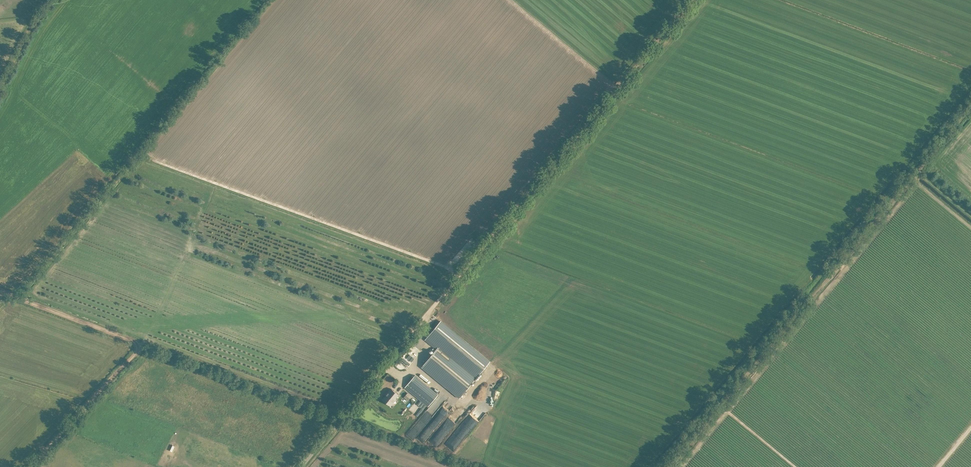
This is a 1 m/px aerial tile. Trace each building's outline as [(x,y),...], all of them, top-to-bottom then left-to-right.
[(477,377),(490,361),(452,330),(439,346),(422,367),(425,370),(459,398),(477,377)] [(402,371),(406,368),(400,361),(396,365),(402,371)] [(439,394),(419,378),(415,375),(405,387),(429,406),(439,394)] [(399,394),(395,391),(391,388),(388,392),(386,395),(387,395),(383,400),(387,403),(391,406),(397,399),(396,398),(399,394)] [(420,421),(423,425),(432,417),(428,413),(420,421)] [(430,424),(421,434),(425,438),(434,428),(430,424)]
